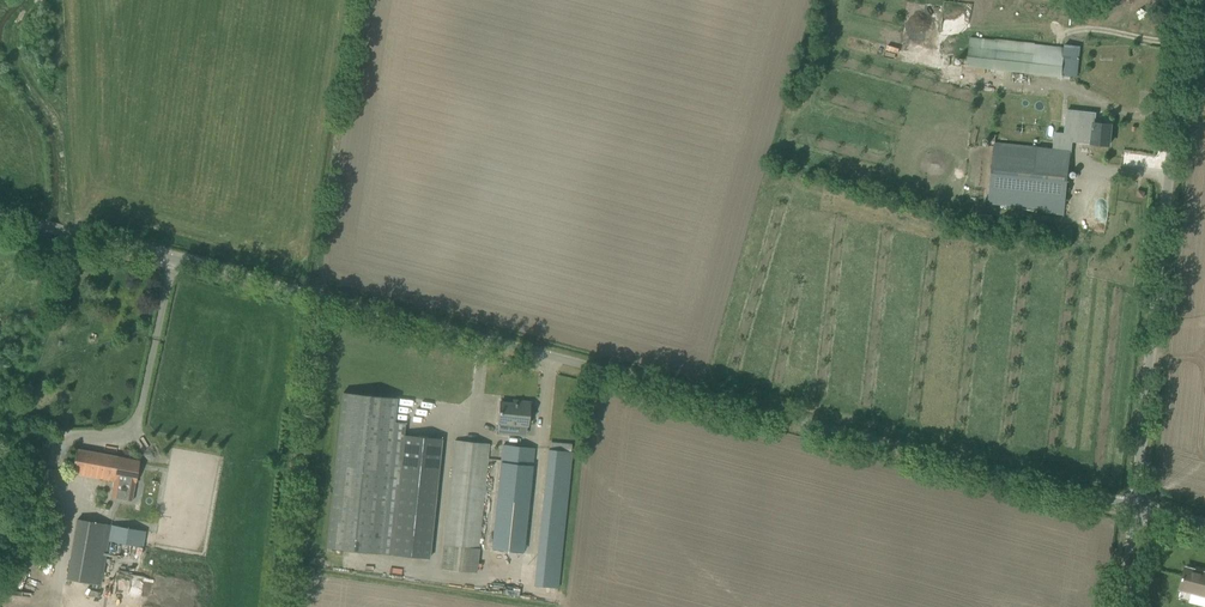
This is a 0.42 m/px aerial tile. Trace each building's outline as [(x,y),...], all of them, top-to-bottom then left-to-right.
[(1061,77),(1062,75),(1077,77),(1080,46),(1064,45),(1064,47),(970,37),(966,67),(1061,77)] [(993,148),(987,204),(1042,210),(1041,212),(1052,214),(1064,215),(1072,141),(1092,143),(1108,145),(1111,124),(1094,122),(1095,113),(1067,110),(1066,122),(1064,134),(1055,133),(1053,151),(1039,149),(1039,146),(993,141),(993,148)] [(392,555),(404,435),(405,423),(394,422),(396,398),(343,392),(327,548),(392,555)] [(498,424),(527,427),(530,401),(519,400),(519,403),(500,401),(498,424)] [(404,435),(392,555),(429,559),(442,439),(404,435)] [(454,441),(440,570),(476,573),(489,444),(454,441)] [(490,550),(524,554),(535,449),(502,446),(490,550)] [(111,497),(132,501),(140,460),(76,449),(71,474),(114,481),(111,497)] [(533,585),(558,588),(572,453),(547,450),(533,585)] [(108,541),(111,525),(76,519),(65,579),(101,586),(108,541)] [(145,531),(111,525),(108,541),(142,547),(145,531)] [(119,569),(115,578),(124,582),(126,578),(130,580),(133,575),(119,569)] [(1179,589),(1204,596),(1204,572),(1200,571),(1200,573),(1184,569),(1179,589)]
